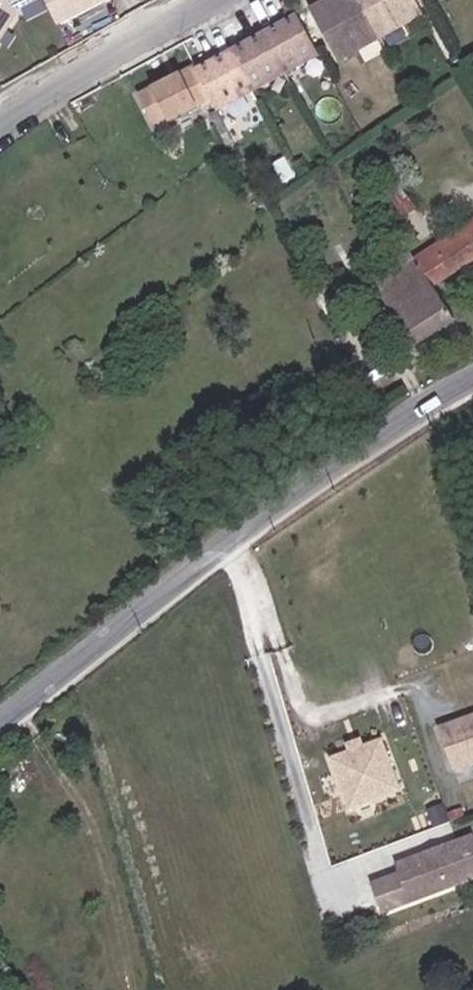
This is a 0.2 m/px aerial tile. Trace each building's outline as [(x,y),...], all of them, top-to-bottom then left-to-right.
[(12,21),(18,12),(41,0),(0,0),(0,46),(12,26),(12,21)] [(418,0),(325,0),(313,7),(342,60),(425,13),(418,0)] [(265,63),(275,78),(321,52),(299,14),(197,69),(212,96),(265,63)] [(212,96),(218,109),(275,78),(265,63),(212,96)] [(178,69),(136,93),(153,123),(166,116),(168,122),(198,108),(178,69)] [(388,186),(383,180),(374,188),(383,200),(402,188),(396,180),(388,186)] [(437,329),(455,318),(433,286),(472,260),(472,218),(389,272),(404,295),(412,289),(437,329)] [(412,345),(437,329),(412,289),(404,295),(389,272),(373,282),(412,345)] [(442,730),(450,756),(463,752),(467,765),(472,764),(472,720),(442,730)] [(388,789),(373,735),(319,751),(335,804),(388,789)] [(464,879),(452,840),(393,858),(404,897),(464,879)]
